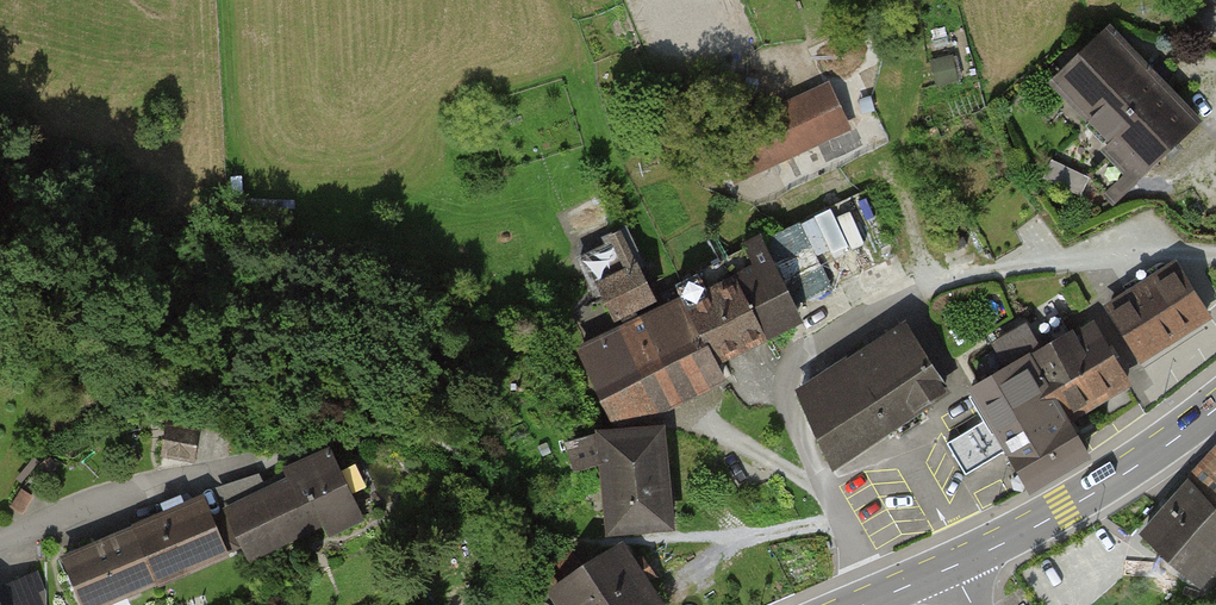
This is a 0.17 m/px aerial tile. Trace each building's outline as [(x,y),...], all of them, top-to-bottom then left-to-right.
[(1121,24),(1055,84),(1144,180),(1209,120),(1121,24)] [(953,31),(931,36),(941,83),(963,78),(953,31)] [(856,132),(834,83),(724,132),(746,182),(856,132)] [(1086,180),(1050,164),(1044,178),(1080,194),(1086,180)] [(912,260),(873,182),(764,237),(772,253),(803,314),(912,260)] [(718,368),(683,297),(670,303),(632,227),(584,251),(622,327),(580,348),(622,431),(724,381),(718,368)] [(807,323),(803,314),(772,253),(683,297),(718,368),(807,323)] [(1215,318),(1183,268),(1114,313),(1147,363),(1215,318)] [(1035,353),(1075,423),(1138,387),(1097,317),(1035,353)] [(956,396),(911,324),(801,392),(846,463),(956,396)] [(1035,353),(974,387),(993,420),(1010,449),(1031,489),(1090,452),(1075,423),(1035,353)] [(1010,449),(993,420),(953,443),(970,472),(1010,449)] [(659,429),(602,434),(567,444),(574,468),(604,459),(610,529),(667,524),(659,429)] [(200,457),(202,437),(167,433),(165,454),(200,457)] [(368,517),(336,445),(288,467),(291,475),(227,503),(251,557),(326,524),(331,534),(368,517)] [(1147,532),(1206,585),(1215,574),(1215,455),(1147,532)] [(234,555),(207,494),(65,557),(87,604),(122,604),(234,555)] [(642,582),(654,574),(643,558),(631,567),(619,548),(555,590),(565,604),(657,604),(642,582)] [(41,573),(0,592),(0,604),(56,604),(41,573)]
